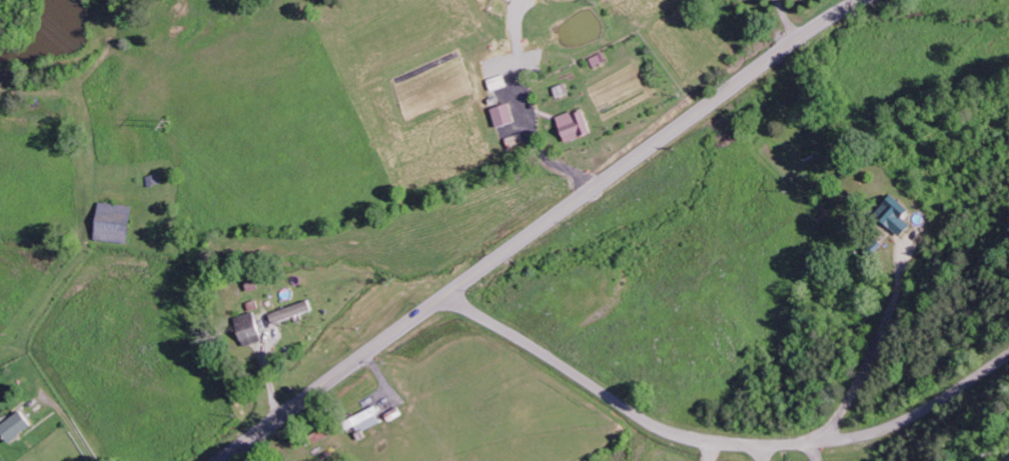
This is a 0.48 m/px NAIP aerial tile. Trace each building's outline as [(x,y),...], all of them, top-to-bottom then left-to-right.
[(510,85),(506,74),(490,80),(494,91),(510,85)] [(501,128),(520,121),(513,103),(494,110),(501,128)] [(563,118),(571,142),(597,133),(588,109),(563,118)] [(915,225),(908,219),(915,210),(897,196),(882,215),(907,235),(915,225)] [(100,241),(132,242),(134,205),(101,204),(100,241)] [(317,314),(314,303),(273,311),(275,322),(317,314)] [(266,341),(259,312),(237,318),(245,347),(266,341)] [(377,406),(352,418),(360,433),(384,421),(377,406)] [(37,427),(27,411),(3,427),(13,443),(37,427)]
